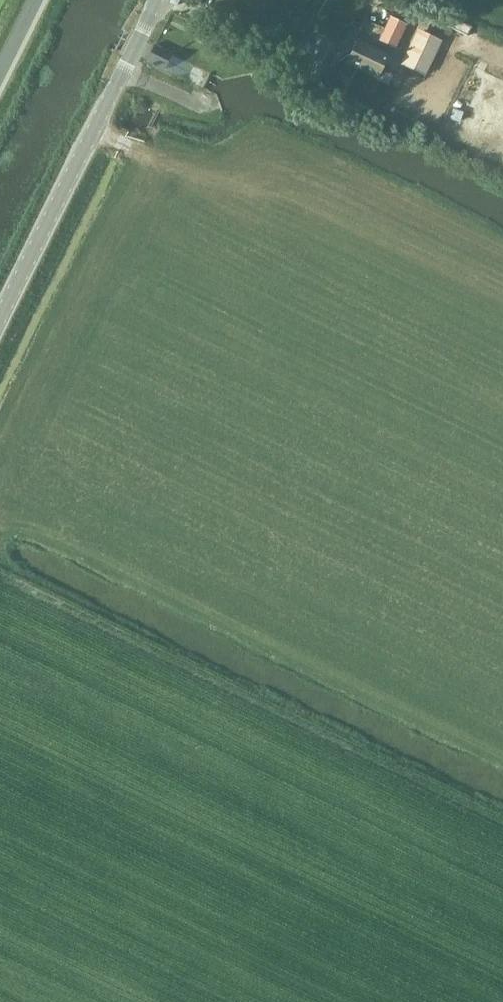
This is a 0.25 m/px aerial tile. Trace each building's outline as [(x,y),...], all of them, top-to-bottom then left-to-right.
[(396,48),(406,26),(389,18),(379,40),(396,48)] [(417,29),(400,64),(424,76),(441,41),(417,29)] [(300,78),(322,88),(340,97),(353,68),(376,79),(386,57),(356,42),(350,56),(318,40),(300,78)] [(149,55),(145,63),(160,70),(164,63),(168,53),(153,46),(149,55)]
